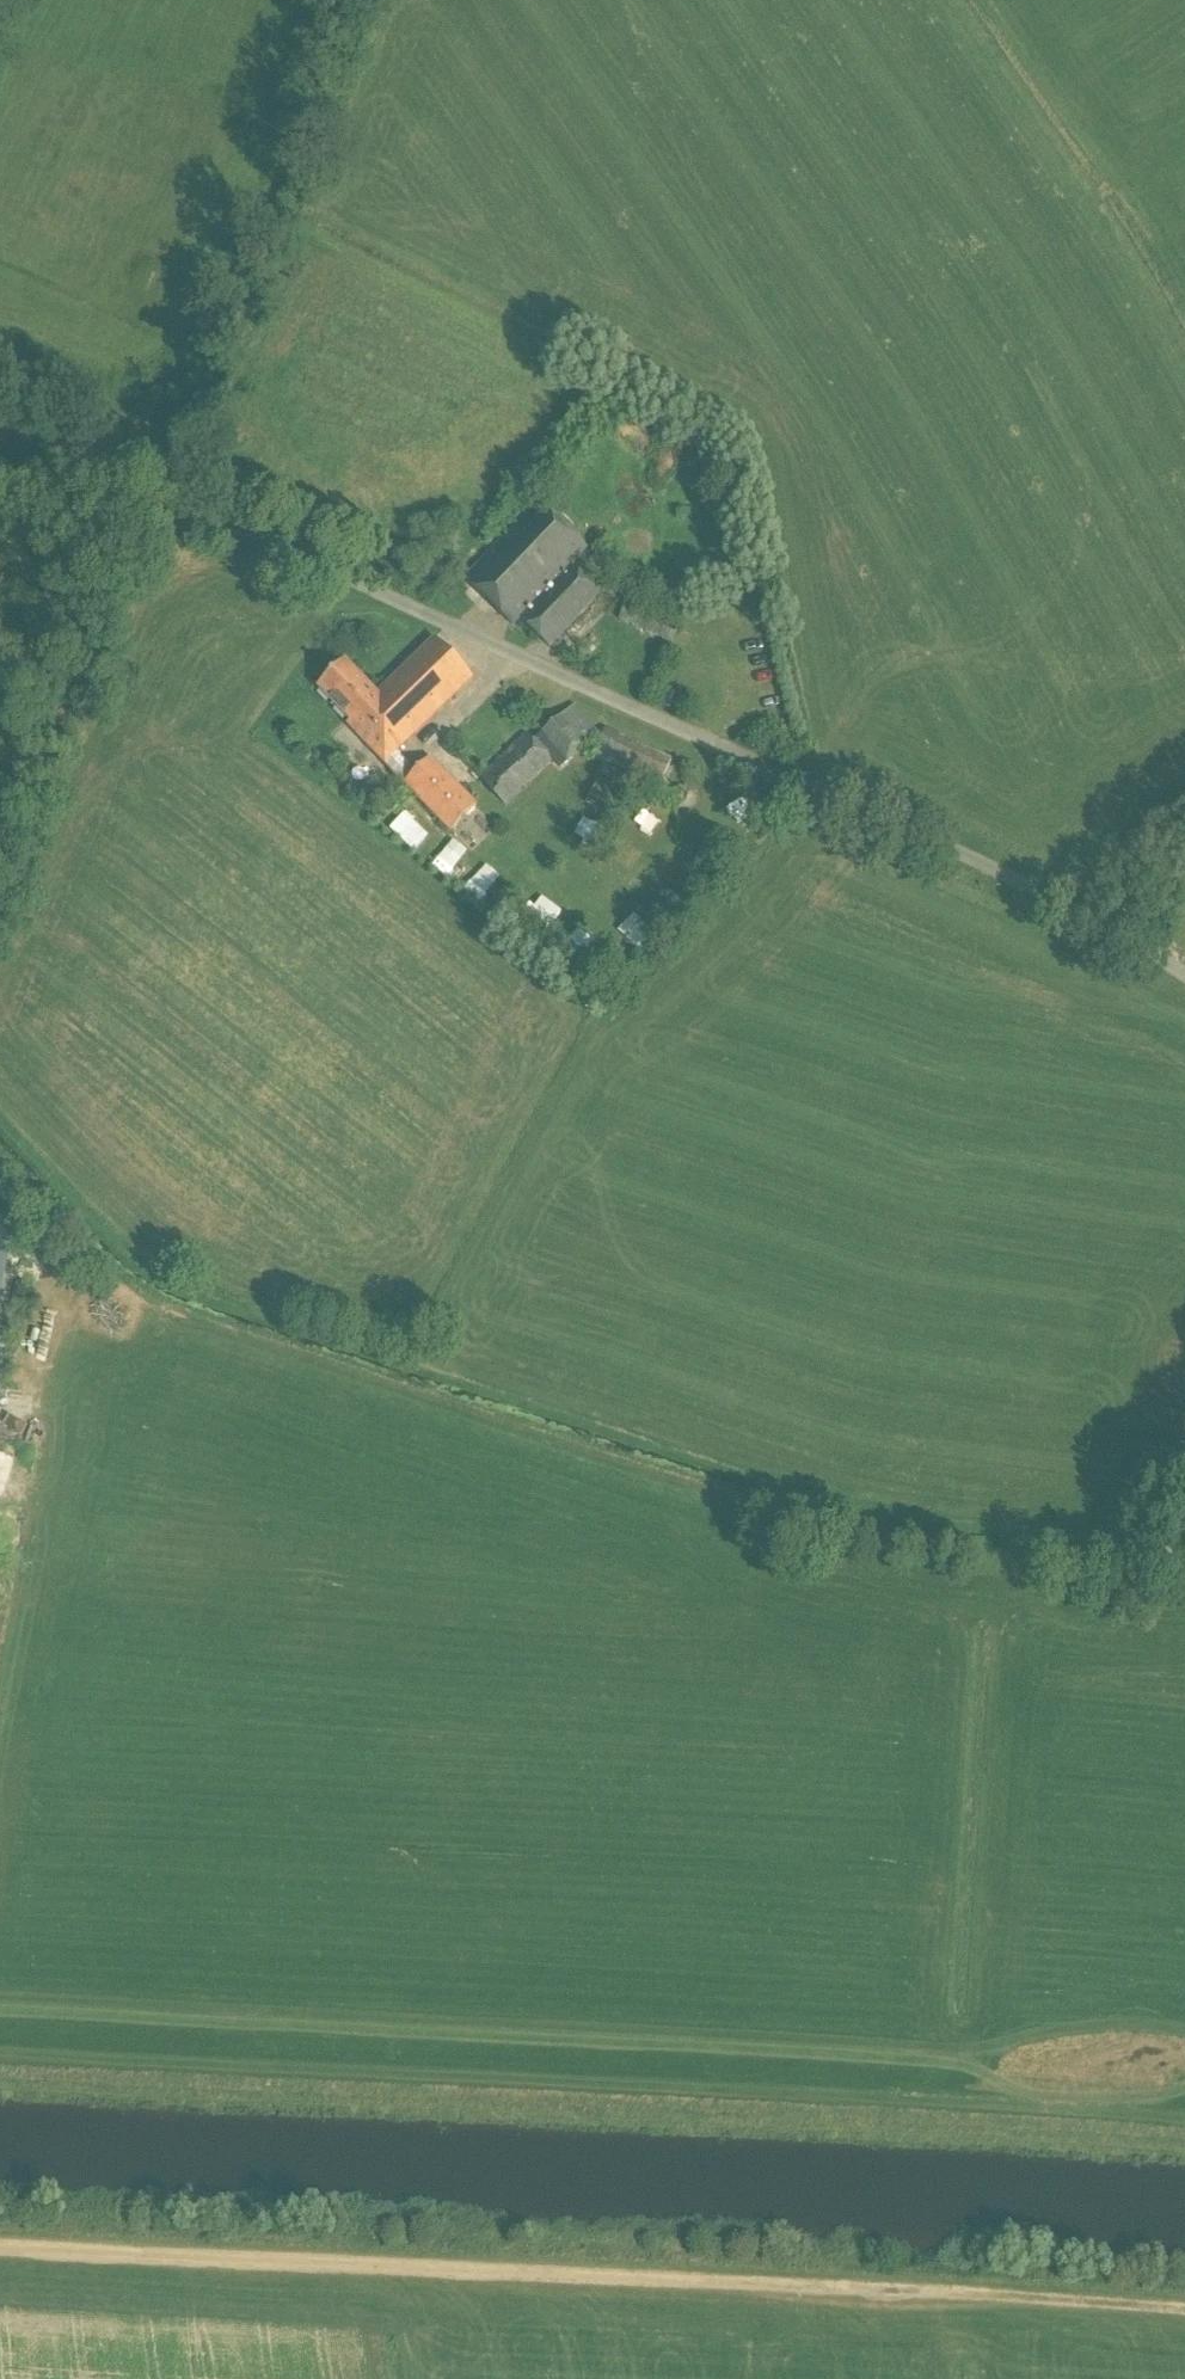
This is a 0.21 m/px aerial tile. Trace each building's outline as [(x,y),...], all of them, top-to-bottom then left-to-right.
[(549,648),(599,594),(570,566),(587,549),(539,502),(464,580),(513,627),(520,620),(549,648)] [(671,644),(678,627),(627,603),(619,621),(671,644)] [(395,754),(472,678),(434,638),(377,695),(345,661),(318,688),(368,743),(365,746),(451,832),(476,807),(430,759),(415,774),(395,754)] [(585,745),(596,735),(573,708),(533,741),(527,734),(480,778),(505,806),(561,754),(568,762),(586,746),(585,745)] [(659,787),(672,759),(605,729),(592,756),(659,787)] [(609,815),(621,791),(598,780),(586,804),(609,815)] [(555,889),(536,911),(551,924),(570,902),(555,889)] [(17,1217),(0,1213),(0,1291),(17,1217)]
